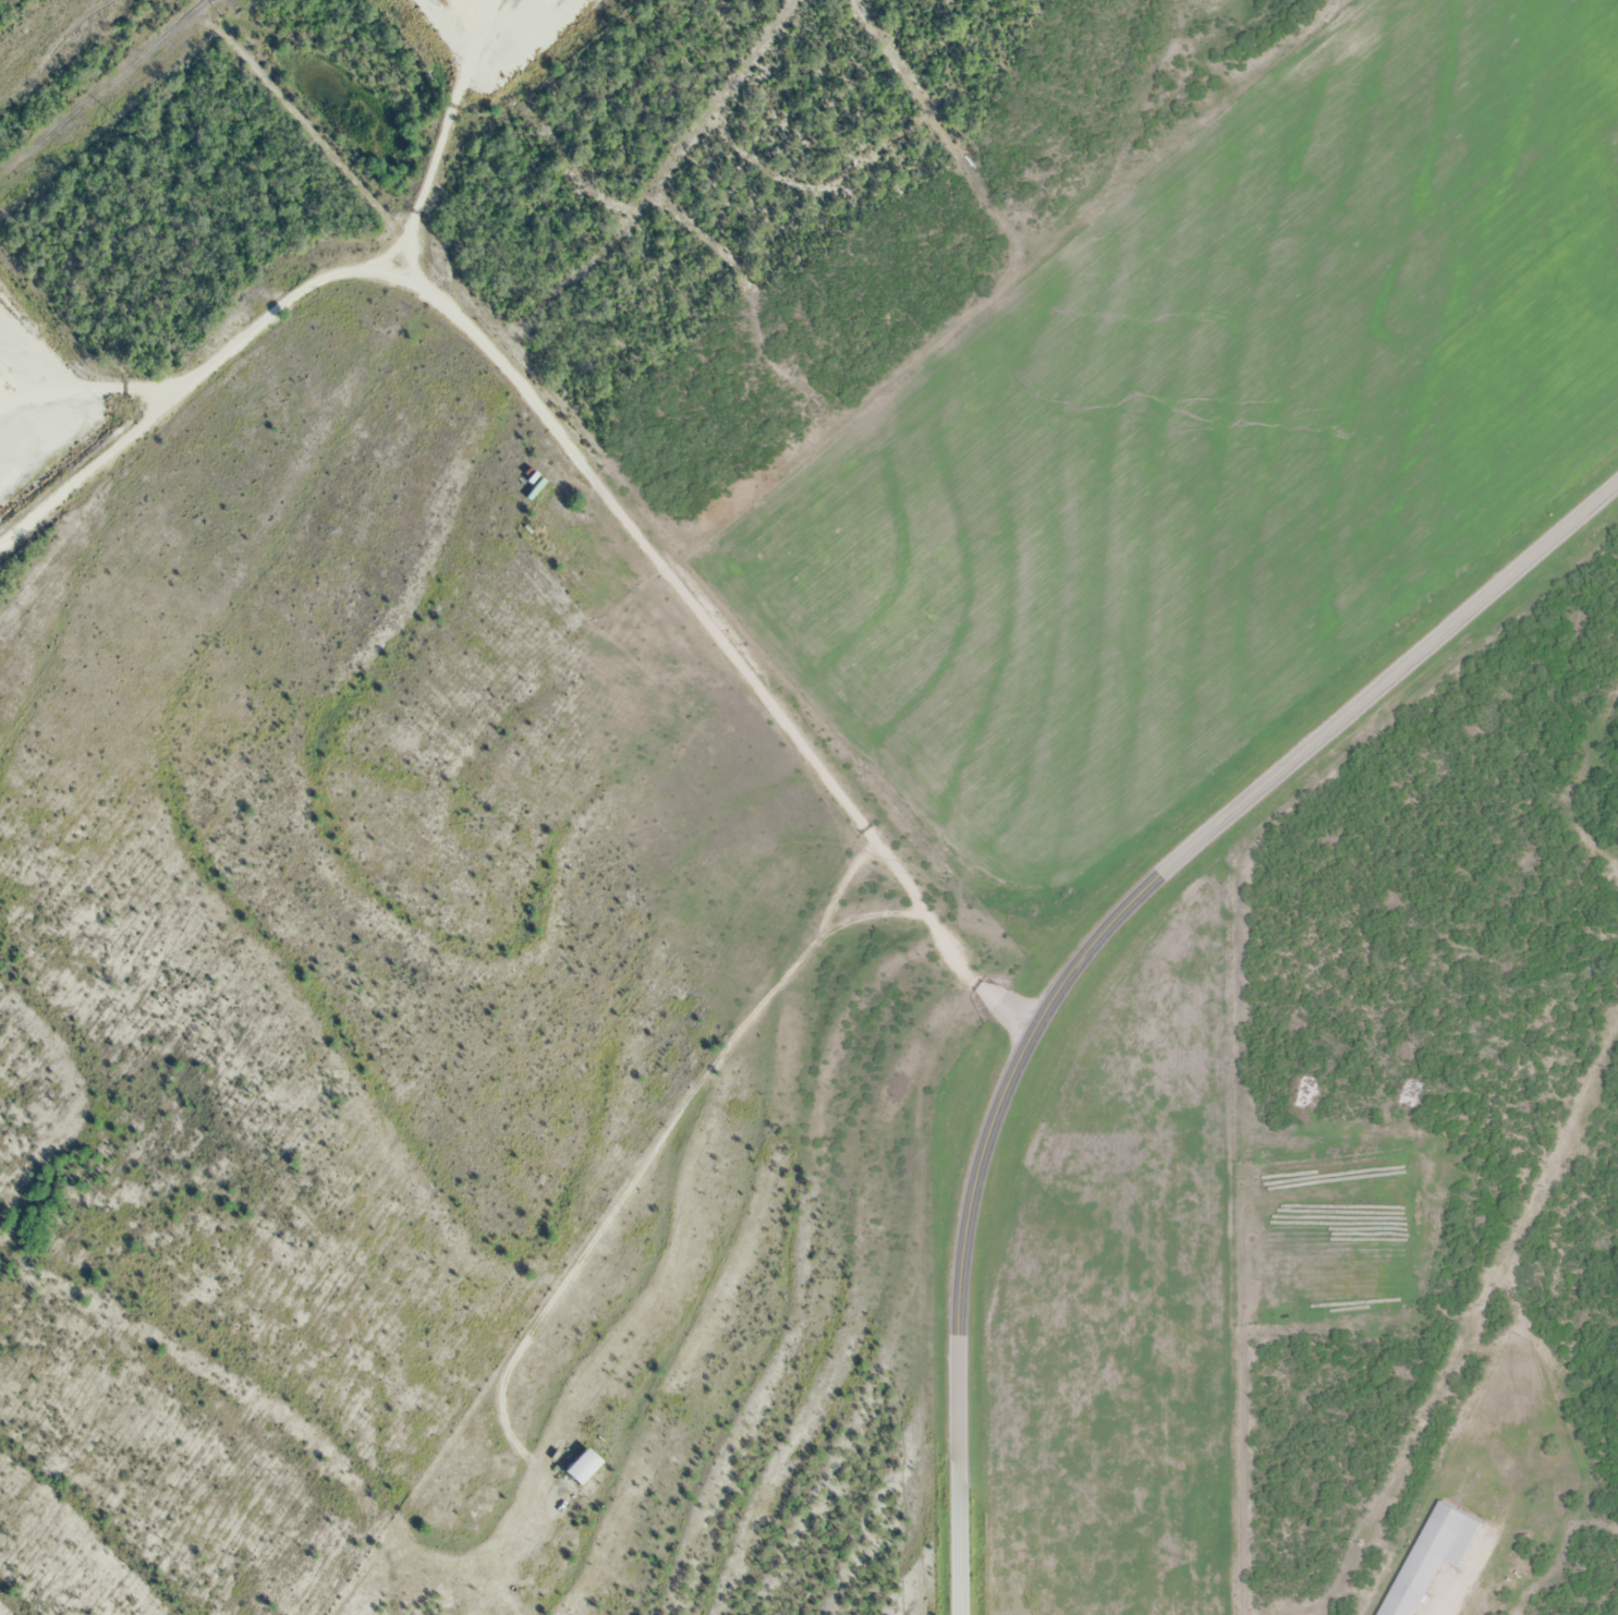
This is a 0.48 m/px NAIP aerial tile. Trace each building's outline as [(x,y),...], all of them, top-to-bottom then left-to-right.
[(598,1464),(583,1450),(560,1473),(575,1487),(598,1464)]
